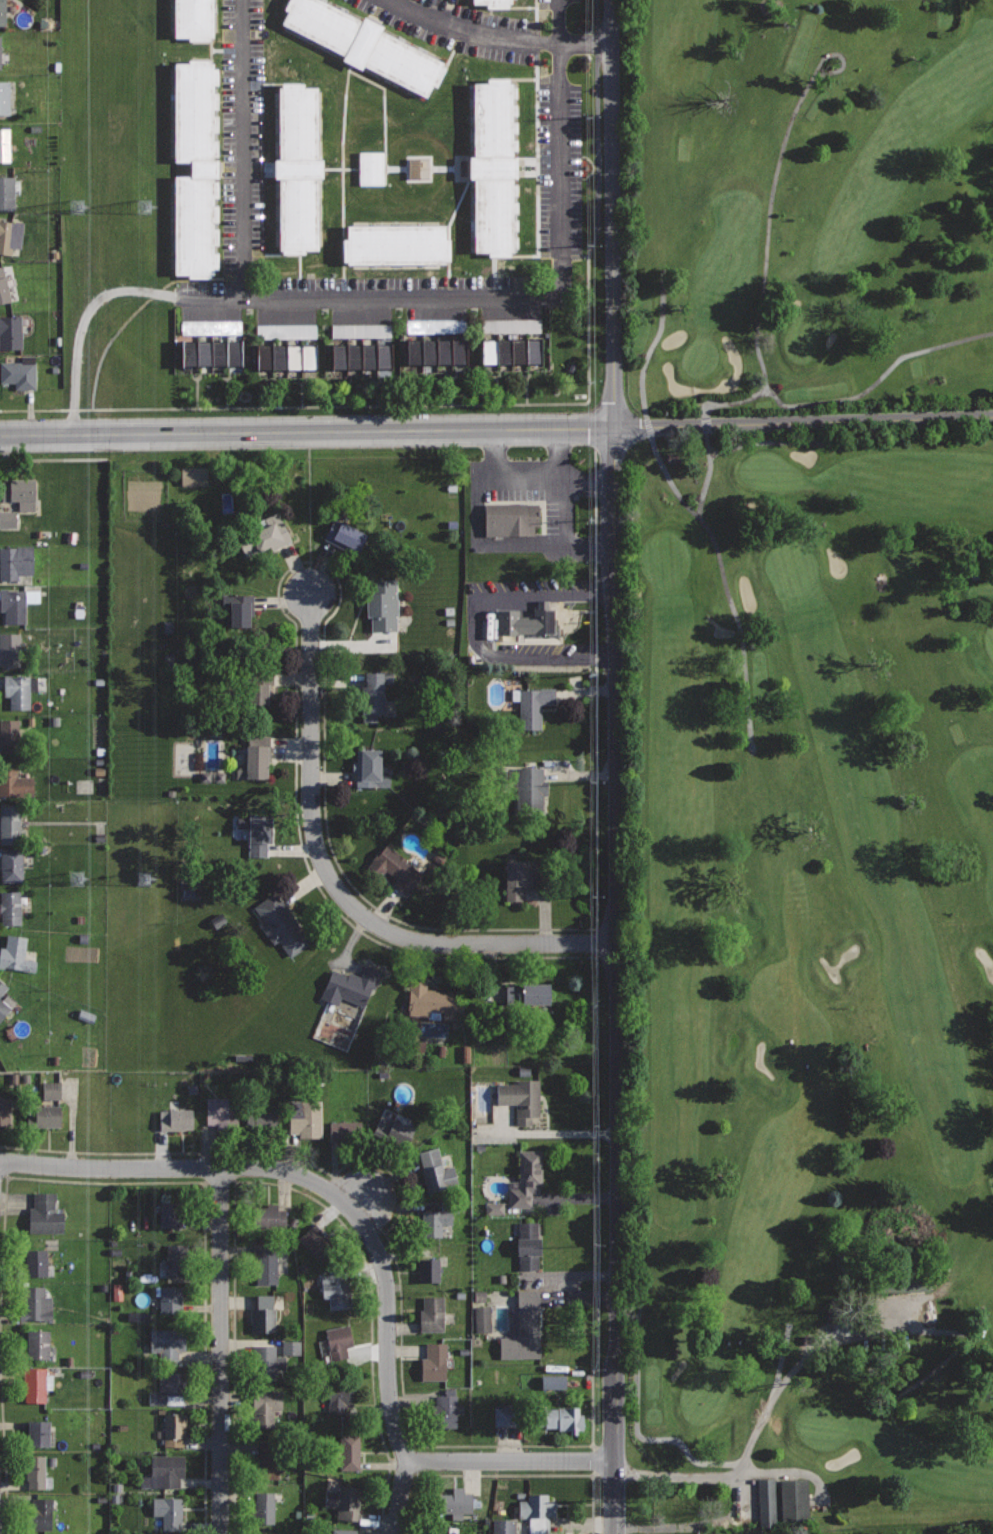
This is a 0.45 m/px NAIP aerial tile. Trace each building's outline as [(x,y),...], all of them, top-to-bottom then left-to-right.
[(176,38),(214,38),(214,0),(176,0),(176,38)] [(343,53),(360,19),(321,0),(288,0),(277,21),(343,53)] [(482,4),(482,8),(505,8),(505,0),(468,0),(468,4),(482,4)] [(366,67),(432,100),(448,65),(382,33),(366,67)] [(176,62),(175,158),(212,159),(214,62),(176,62)] [(0,81),(0,113),(10,113),(10,81),(0,81)] [(472,82),(472,155),(510,155),(510,82),(472,82)] [(279,86),(279,159),(317,159),(317,86),(279,86)] [(0,128),(0,161),(10,161),(10,128),(0,128)] [(381,151),(356,152),(357,185),(382,185),(381,151)] [(405,181),(428,182),(429,156),(406,155),(405,181)] [(0,175),(0,209),(6,209),(7,214),(19,213),(16,174),(0,175)] [(280,177),(280,250),(318,250),(318,177),(280,177)] [(177,178),(175,275),(213,275),(214,179),(177,178)] [(474,179),(474,253),(512,253),(512,179),(474,179)] [(7,253),(8,247),(20,248),(23,221),(0,218),(0,252),(7,253)] [(353,226),(353,264),(446,264),(445,225),(353,226)] [(0,265),(0,303),(14,299),(4,264),(0,265)] [(0,316),(0,348),(23,347),(22,315),(0,316)] [(480,334),(540,333),(540,319),(480,320),(480,334)] [(240,320),(180,321),(181,335),(241,334),(240,320)] [(405,334),(462,333),(462,320),(405,320),(405,334)] [(315,339),(315,324),(256,325),(256,340),(315,339)] [(389,324),(329,324),(330,338),(390,337),(389,324)] [(482,338),(482,362),(497,362),(497,338),(482,338)] [(497,338),(497,362),(512,362),(512,338),(497,338)] [(512,338),(512,362),(527,362),(527,338),(512,338)] [(527,338),(527,362),(542,362),(541,338),(527,338)] [(423,340),(424,363),(438,363),(438,339),(423,340)] [(438,339),(438,363),(453,363),(453,339),(438,339)] [(453,339),(453,363),(467,363),(467,339),(453,339)] [(408,340),(408,363),(424,363),(423,340),(408,340)] [(183,341),(183,364),(198,365),(198,341),(183,341)] [(198,341),(198,365),(213,365),(213,341),(198,341)] [(213,341),(213,365),(227,365),(227,341),(213,341)] [(227,341),(227,365),(241,365),(241,341),(227,341)] [(333,344),(333,368),(348,368),(348,343),(333,344)] [(348,343),(348,368),(363,368),(363,343),(348,343)] [(363,343),(363,368),(377,367),(377,343),(363,343)] [(377,343),(377,367),(391,367),(391,343),(377,343)] [(257,345),(257,368),(272,368),(272,345),(257,345)] [(272,345),(272,368),(287,368),(287,345),(272,345)] [(287,345),(287,368),(302,368),(302,345),(287,345)] [(302,345),(302,368),(316,368),(316,345),(302,345)] [(34,356),(22,356),(22,361),(0,362),(0,389),(35,388),(34,356)] [(209,466),(181,467),(182,486),(210,485),(209,466)] [(9,479),(10,481),(0,481),(0,500),(36,500),(36,479),(9,479)] [(539,503),(485,503),(485,535),(535,535),(535,524),(540,524),(539,503)] [(279,510),(258,520),(261,526),(237,537),(246,556),(269,545),(272,550),(293,540),(279,510)] [(13,511),(0,511),(0,528),(13,528),(13,511)] [(334,517),(323,539),(355,555),(366,534),(334,517)] [(0,546),(0,580),(15,580),(15,566),(34,566),(33,545),(0,546)] [(397,581),(372,581),(373,597),(368,597),(368,617),(373,617),(373,630),(397,630),(397,581)] [(0,589),(0,598),(1,598),(1,610),(5,610),(5,627),(27,627),(26,589),(0,589)] [(254,594),(233,595),(233,602),(230,602),(230,626),(251,625),(250,608),(254,608),(254,594)] [(520,609),(497,609),(497,634),(555,634),(555,600),(538,600),(538,609),(534,609),(534,616),(520,616),(520,609)] [(0,645),(0,666),(32,664),(31,643),(0,645)] [(265,670),(243,671),(244,703),(266,702),(265,670)] [(393,672),(366,672),(366,714),(383,714),(384,684),(393,684),(393,672)] [(39,676),(4,676),(4,696),(10,696),(10,708),(30,708),(30,690),(39,690),(39,676)] [(556,688),(512,688),(512,699),(521,700),(520,729),(541,730),(541,704),(556,704),(556,688)] [(0,719),(0,752),(20,752),(19,719),(0,719)] [(270,735),(247,735),(247,778),(268,778),(267,747),(270,747),(270,735)] [(382,749),(362,749),(362,762),(357,762),(356,798),(381,798),(382,749)] [(0,762),(0,796),(34,796),(34,776),(17,776),(17,761),(0,762)] [(543,766),(515,767),(517,810),(543,809),(543,794),(548,794),(547,779),(544,780),(543,766)] [(24,805),(0,805),(1,843),(25,842),(24,829),(21,829),(20,811),(24,811),(24,805)] [(272,815),(250,815),(249,856),(267,856),(267,842),(272,842),(272,815)] [(387,842),(367,866),(379,876),(384,869),(396,879),(393,884),(407,895),(425,873),(387,842)] [(24,847),(1,847),(1,882),(25,881),(24,847)] [(547,860),(505,861),(506,901),(523,900),(523,884),(547,884),(547,860)] [(20,891),(0,891),(1,924),(21,923),(20,891)] [(276,891),(254,907),(265,921),(260,925),(274,943),(278,940),(290,956),(311,941),(276,891)] [(6,947),(0,946),(0,966),(35,971),(36,961),(24,960),(28,937),(8,934),(6,947)] [(366,964),(361,976),(350,971),(348,976),(332,969),(321,998),(338,1004),(342,996),(364,1005),(372,987),(375,989),(382,971),(366,964)] [(410,978),(406,1014),(440,1019),(440,1013),(443,1013),(442,1018),(454,1019),(455,1011),(463,1012),(465,997),(456,996),(456,993),(435,990),(435,988),(427,987),(428,980),(410,978)] [(16,1001),(4,992),(9,986),(0,979),(0,1020),(16,1001)] [(549,983),(522,983),(522,986),(506,985),(506,1005),(549,1005),(549,983)] [(511,987),(494,987),(495,1002),(512,1001),(511,987)] [(539,1080),(518,1080),(518,1083),(497,1084),(497,1103),(517,1103),(518,1124),(532,1124),(532,1116),(539,1116),(539,1080)] [(40,1099),(58,1100),(58,1083),(41,1082),(40,1099)] [(238,1097),(206,1099),(207,1126),(217,1125),(217,1129),(240,1128),(238,1097)] [(0,1101),(0,1124),(11,1124),(11,1101),(0,1101)] [(320,1101),(290,1101),(290,1132),(300,1132),(300,1137),(320,1137),(320,1101)] [(60,1105),(27,1106),(27,1126),(60,1126),(60,1105)] [(194,1109),(159,1109),(160,1130),(194,1130),(194,1109)] [(279,1111),(245,1112),(246,1133),(279,1132),(279,1111)] [(382,1115),(370,1140),(385,1146),(386,1143),(405,1152),(415,1130),(382,1115)] [(362,1121),(330,1121),(330,1142),(362,1141),(362,1121)] [(438,1146),(417,1152),(428,1194),(459,1185),(454,1166),(444,1168),(438,1146)] [(519,1150),(519,1182),(510,1182),(510,1206),(531,1206),(531,1192),(538,1192),(538,1185),(542,1185),(542,1150),(519,1150)] [(56,1193),(34,1193),(34,1208),(30,1208),(30,1232),(64,1232),(64,1211),(54,1211),(54,1201),(56,1201),(56,1193)] [(181,1202),(161,1202),(161,1227),(181,1227),(181,1202)] [(278,1204),(257,1203),(257,1228),(286,1228),(286,1209),(278,1209),(278,1204)] [(502,1203),(483,1204),(484,1215),(502,1214),(502,1203)] [(422,1210),(422,1237),(442,1237),(442,1224),(453,1224),(453,1210),(422,1210)] [(538,1221),(519,1221),(520,1237),(517,1237),(517,1255),(520,1255),(520,1269),(539,1269),(538,1221)] [(316,1224),(300,1238),(321,1262),(336,1248),(316,1224)] [(280,1244),(253,1243),(253,1266),(258,1266),(258,1284),(279,1284),(280,1244)] [(188,1244),(167,1244),(167,1275),(188,1275),(188,1244)] [(47,1249),(24,1251),(26,1276),(48,1275),(47,1249)] [(419,1258),(419,1281),(440,1281),(440,1258),(419,1258)] [(348,1272),(321,1275),(324,1297),(329,1297),(330,1309),(352,1307),(348,1272)] [(111,1301),(121,1301),(121,1283),(111,1283),(111,1301)] [(184,1286),(155,1286),(155,1295),(161,1295),(161,1311),(184,1311),(184,1286)] [(45,1287),(25,1287),(25,1319),(53,1319),(53,1296),(45,1296),(45,1287)] [(539,1289),(517,1289),(517,1307),(510,1307),(511,1335),(498,1335),(499,1358),(541,1357),(540,1334),(538,1335),(538,1310),(539,1310),(539,1289)] [(273,1294),(251,1294),(252,1331),(276,1331),(276,1308),(273,1308),(273,1294)] [(444,1297),(424,1297),(424,1310),(421,1310),(421,1331),(444,1331),(444,1297)] [(472,1331),(488,1332),(489,1306),(473,1306),(472,1331)] [(349,1325),(326,1330),(333,1360),(348,1356),(346,1347),(354,1346),(349,1325)] [(186,1329),(151,1329),(151,1351),(160,1351),(160,1360),(177,1360),(177,1350),(186,1350),(186,1329)] [(50,1330),(29,1330),(28,1356),(49,1357),(50,1330)] [(447,1343),(422,1343),(422,1381),(447,1380),(447,1343)] [(275,1345),(255,1345),(255,1379),(274,1379),(274,1368),(285,1368),(285,1354),(275,1354),(275,1345)] [(47,1368),(25,1367),(25,1402),(46,1402),(47,1368)] [(187,1373),(159,1374),(159,1391),(150,1391),(150,1404),(187,1404),(187,1373)] [(539,1389),(563,1389),(563,1375),(539,1376),(539,1389)] [(353,1386),(330,1386),(330,1413),(345,1413),(345,1406),(353,1406),(353,1386)] [(283,1389),(248,1389),(248,1416),(255,1415),(255,1426),(273,1425),(273,1409),(283,1409),(283,1389)] [(456,1395),(437,1395),(437,1426),(456,1426),(456,1395)] [(583,1406),(536,1407),(537,1426),(546,1426),(546,1428),(559,1428),(559,1430),(570,1430),(570,1434),(578,1434),(578,1429),(584,1429),(583,1406)] [(492,1426),(510,1426),(510,1407),(492,1407),(492,1426)] [(185,1413),(164,1413),(164,1446),(185,1446),(185,1413)] [(50,1420),(28,1420),(28,1446),(50,1446),(50,1420)] [(361,1434),(341,1434),(341,1470),(360,1470),(361,1434)] [(277,1440),(258,1441),(258,1479),(277,1478),(277,1440)] [(185,1455),(152,1456),(152,1476),(142,1476),(142,1486),(180,1486),(180,1477),(185,1477),(185,1455)] [(45,1457),(25,1457),(25,1488),(46,1488),(45,1457)] [(755,1478),(756,1521),(774,1520),(772,1477),(755,1478)] [(776,1480),(805,1478),(806,1503),(807,1520),(778,1521),(776,1480)] [(361,1488),(340,1485),(339,1491),(327,1490),(325,1506),(338,1508),(337,1518),(357,1520),(361,1488)] [(465,1487),(453,1487),(453,1494),(445,1494),(445,1503),(439,1503),(439,1512),(472,1512),(472,1493),(465,1493),(465,1487)] [(274,1493),(256,1493),(256,1505),(250,1505),(250,1523),(275,1523),(274,1493)] [(548,1494),(528,1494),(528,1500),(519,1500),(519,1517),(555,1517),(555,1502),(548,1502),(548,1494)] [(183,1497),(153,1497),(153,1515),(162,1515),(162,1529),(183,1529),(183,1497)] [(53,1499),(35,1499),(35,1532),(52,1532),(53,1499)] [(513,1519),(491,1519),(490,1533),(513,1533),(513,1519)] [(438,1526),(437,1533),(458,1533),(458,1527),(438,1526)]
